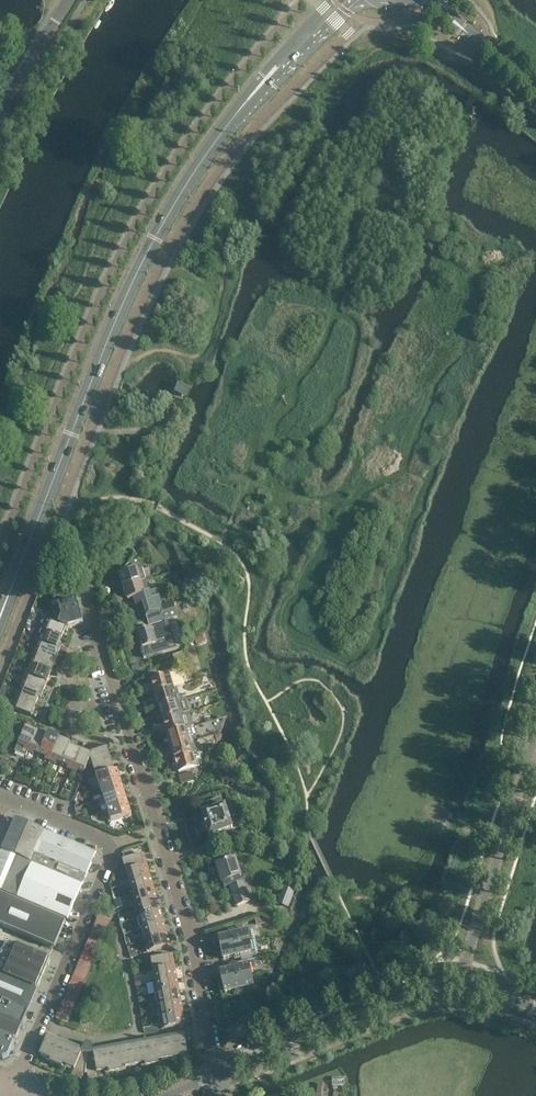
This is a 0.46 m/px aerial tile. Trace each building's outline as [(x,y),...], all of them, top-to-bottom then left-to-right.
[(187,398),(191,388),(175,382),(171,392),(179,395),(187,398)] [(146,581),(142,569),(137,570),(122,575),(122,578),(122,580),(123,582),(124,583),(125,587),(146,581)] [(150,593),(146,581),(125,587),(127,591),(126,593),(127,596),(128,597),(129,600),(136,597),(139,605),(142,604),(157,599),(159,598),(157,591),(150,593)] [(165,621),(161,607),(162,607),(159,598),(157,599),(142,604),(149,626),(165,621)] [(84,623),(77,600),(53,607),(57,623),(58,624),(69,628),(84,623)] [(173,604),(162,607),(161,607),(165,621),(177,617),(173,604)] [(67,632),(69,628),(58,624),(57,623),(49,620),(46,626),(44,625),(42,630),(62,639),(65,631),(67,632)] [(161,630),(158,625),(152,628),(154,634),(161,630)] [(154,634),(152,628),(138,632),(143,648),(157,644),(154,634)] [(59,646),(62,639),(42,630),(40,636),(42,637),(40,642),(60,650),(61,647),(59,646)] [(55,661),(60,650),(40,642),(37,648),(35,647),(33,652),(55,661)] [(51,672),(55,661),(33,652),(31,658),(33,658),(31,664),(51,672)] [(47,683),(51,672),(31,664),(29,670),(26,669),(24,674),(47,683)] [(42,695),(47,683),(24,674),(22,680),(25,680),(22,686),(42,695)] [(177,688),(175,683),(173,683),(170,675),(152,680),(152,682),(152,684),(153,686),(154,688),(156,694),(174,688),(177,688)] [(41,698),(42,695),(22,686),(20,692),(18,691),(16,696),(36,704),(39,697),(41,698)] [(181,701),(179,696),(177,697),(174,688),(156,694),(157,696),(156,698),(157,700),(158,702),(160,707),(181,701)] [(33,712),(36,704),(16,696),(14,701),(16,702),(14,709),(34,717),(35,713),(33,712)] [(186,713),(183,705),(182,706),(181,701),(160,707),(161,710),(160,712),(161,714),(162,716),(164,720),(185,714),(186,713)] [(186,729),(184,720),(186,719),(185,714),(164,720),(166,727),(165,729),(166,731),(167,732),(168,734),(186,729)] [(28,751),(37,732),(29,728),(30,726),(27,724),(18,744),(24,747),(23,749),(28,751)] [(194,740),(192,735),(188,736),(186,729),(168,734),(169,736),(168,737),(169,743),(170,743),(171,746),(194,740)] [(40,754),(49,734),(45,732),(44,735),(37,732),(28,751),(33,754),(35,751),(40,754)] [(50,761),(59,738),(49,734),(40,754),(46,756),(45,758),(50,761)] [(62,763),(70,743),(59,738),(50,761),(55,763),(56,760),(62,763)] [(157,745),(155,738),(149,740),(151,747),(157,745)] [(193,753),(191,746),(195,745),(194,740),(171,746),(173,750),(171,751),(173,758),(175,757),(175,759),(193,753)] [(72,770),(80,750),(72,747),(73,744),(70,743),(62,763),(68,765),(67,768),(72,770)] [(115,770),(108,747),(92,752),(88,762),(91,764),(95,776),(115,770)] [(84,772),(88,762),(92,752),(89,751),(88,753),(80,750),(72,770),(77,772),(78,770),(84,772)] [(199,767),(198,762),(196,762),(193,753),(175,759),(175,760),(174,761),(176,766),(177,767),(179,772),(199,767)] [(160,754),(153,756),(155,763),(162,761),(160,754)] [(115,770),(95,776),(94,776),(95,781),(97,780),(99,788),(121,781),(117,769),(115,770)] [(194,779),(192,772),(179,775),(181,783),(194,779)] [(125,792),(121,781),(99,788),(102,795),(100,796),(101,799),(125,792)] [(128,804),(125,792),(101,799),(103,803),(104,803),(107,810),(128,804)] [(233,830),(226,807),(224,807),(221,799),(208,804),(210,812),(203,814),(205,822),(204,822),(207,830),(210,838),(233,830)] [(132,815),(128,804),(107,810),(109,818),(107,818),(109,823),(132,815)] [(34,852),(44,830),(33,825),(15,818),(14,821),(2,850),(22,858),(22,859),(30,863),(34,852)] [(62,864),(71,842),(44,830),(34,852),(48,858),(53,860),(62,864)] [(87,874),(96,852),(71,842),(62,864),(53,860),(52,863),(47,861),(48,858),(34,852),(30,863),(82,885),(87,874)] [(134,857),(132,849),(124,852),(127,859),(134,857)] [(30,863),(22,859),(22,858),(2,850),(0,854),(0,890),(68,918),(82,885),(30,863)] [(134,857),(127,859),(121,861),(122,865),(125,865),(127,872),(148,866),(144,854),(134,857)] [(243,883),(241,877),(241,876),(235,859),(217,865),(223,883),(225,888),(230,886),(237,906),(249,902),(243,883)] [(151,877),(148,866),(127,872),(129,880),(127,880),(128,884),(151,877)] [(154,889),(151,877),(128,884),(129,888),(131,887),(134,895),(154,889)] [(279,890),(271,888),(263,910),(271,912),(279,890)] [(287,908),(294,891),(284,888),(278,904),(287,908)] [(158,900),(154,889),(134,895),(136,902),(133,903),(134,907),(158,900)] [(62,921),(0,895),(0,926),(51,947),(55,949),(66,923),(62,921)] [(161,912),(158,900),(134,907),(135,911),(138,910),(140,918),(161,912)] [(164,923),(161,912),(140,918),(142,925),(140,926),(141,930),(164,923)] [(109,926),(111,920),(99,915),(96,921),(109,926)] [(106,932),(109,926),(96,921),(94,927),(106,932)] [(168,934),(164,923),(141,930),(142,934),(145,933),(147,940),(168,934)] [(103,938),(106,932),(94,927),(91,933),(103,938)] [(250,942),(248,931),(219,937),(221,948),(250,942)] [(101,944),(103,938),(91,933),(89,939),(101,944)] [(171,946),(168,934),(147,940),(149,948),(146,949),(148,953),(171,946)] [(98,950),(101,944),(89,939),(86,945),(98,950)] [(50,962),(51,960),(49,959),(7,941),(0,957),(0,973),(36,988),(37,987),(39,988),(39,986),(45,974),(50,962)] [(253,953),(250,942),(221,948),(223,959),(253,953)] [(50,956),(52,948),(35,944),(33,951),(50,956)] [(96,957),(98,950),(86,945),(84,951),(96,957)] [(93,963),(96,957),(84,951),(81,958),(93,963)] [(175,967),(173,955),(149,959),(150,964),(153,963),(154,971),(175,967)] [(91,969),(93,963),(81,958),(79,964),(91,969)] [(88,975),(91,969),(79,964),(76,970),(88,975)] [(252,976),(250,965),(220,971),(223,982),(252,976)] [(177,979),(175,967),(154,971),(155,978),(153,979),(153,983),(177,979)] [(86,981),(88,975),(76,970),(73,976),(86,981)] [(38,989),(36,989),(36,988),(0,973),(0,999),(29,1011),(29,1010),(38,989)] [(83,987),(86,981),(73,976),(71,982),(83,987)] [(254,987),(252,976),(223,982),(225,993),(254,987)] [(179,990),(177,979),(153,983),(154,987),(156,995),(179,990)] [(80,993),(83,987),(71,982),(68,988),(80,993)] [(78,999),(80,993),(68,988),(66,994),(78,999)] [(182,1002),(179,990),(156,995),(157,1003),(148,1005),(149,1008),(182,1002)] [(75,1005),(78,999),(66,994),(63,1000),(75,1005)] [(73,1011),(75,1005),(63,1000),(61,1006),(73,1011)] [(184,1014),(182,1002),(149,1008),(149,1011),(158,1009),(160,1018),(162,1017),(184,1014)] [(70,1017),(73,1011),(61,1006),(58,1012),(70,1017)] [(264,1016),(262,1010),(254,1013),(257,1019),(264,1016)] [(68,1023),(70,1017),(58,1012),(56,1018),(68,1023)] [(227,1017),(233,1020),(236,1021),(238,1016),(229,1012),(227,1017)] [(186,1026),(184,1014),(162,1017),(164,1025),(161,1026),(162,1030),(186,1026)] [(0,1015),(0,1034),(16,1041),(23,1025),(0,1015)] [(16,1041),(0,1034),(0,1058),(3,1059),(3,1060),(9,1058),(9,1057),(15,1043),(16,1041)] [(56,1065),(65,1045),(47,1037),(40,1055),(47,1058),(46,1061),(56,1065)] [(189,1058),(185,1037),(167,1040),(170,1059),(178,1058),(178,1060),(189,1058)] [(170,1059),(167,1040),(149,1044),(152,1065),(163,1063),(162,1060),(170,1059)] [(152,1065),(149,1044),(130,1047),(134,1066),(141,1064),(142,1067),(152,1065)] [(75,1070),(82,1052),(65,1045),(56,1065),(66,1069),(67,1067),(74,1069),(75,1070)] [(134,1066),(130,1047),(112,1050),(116,1071),(127,1070),(126,1067),(134,1066)] [(116,1071),(112,1050),(94,1054),(97,1072),(98,1072),(105,1071),(106,1073),(116,1071)] [(84,1073),(86,1054),(82,1052),(75,1070),(74,1069),(71,1075),(81,1080),(84,1073)] [(97,1072),(94,1054),(89,1054),(87,1073),(88,1080),(99,1078),(98,1072),(97,1072)] [(323,1084),(318,1084),(317,1089),(308,1088),(307,1095),(322,1095),(323,1084)]
